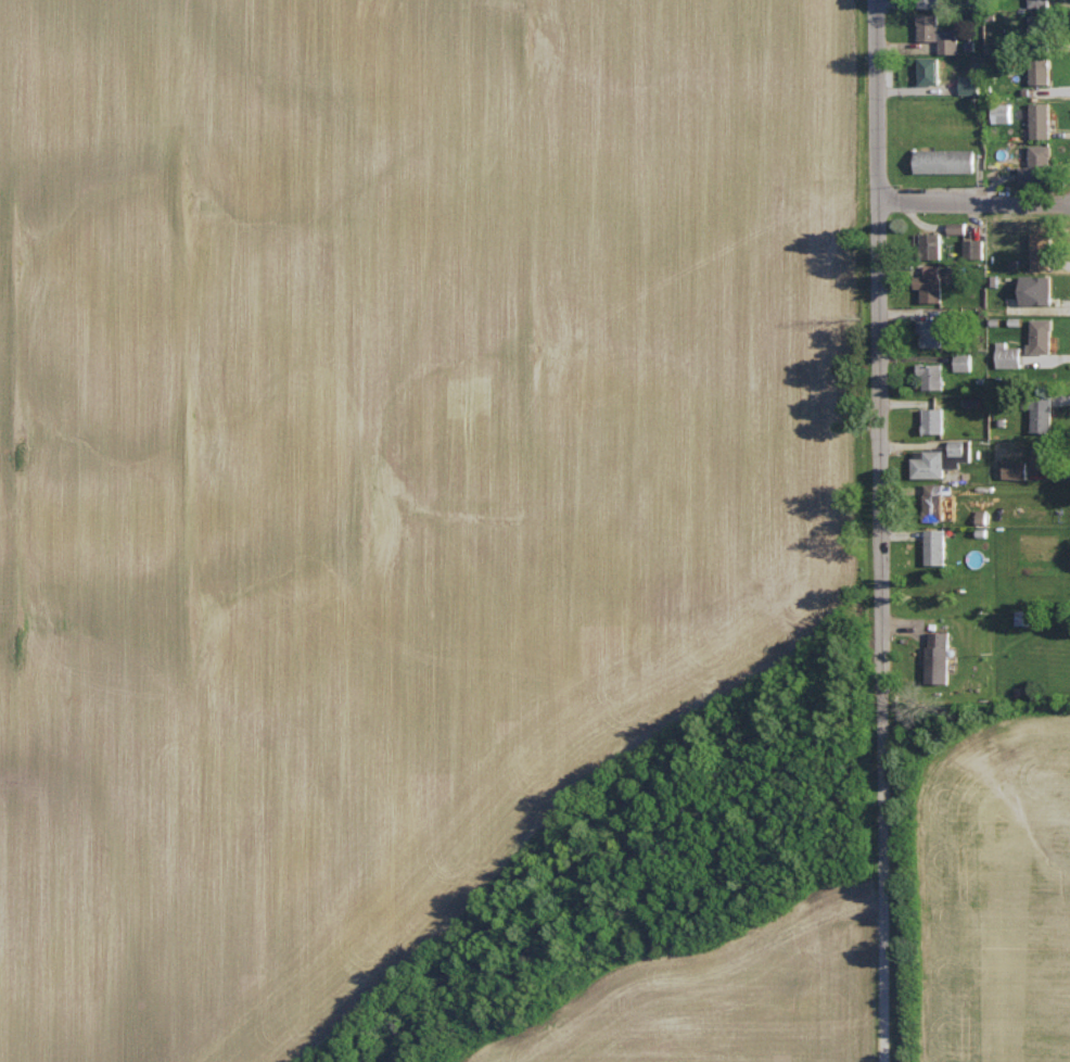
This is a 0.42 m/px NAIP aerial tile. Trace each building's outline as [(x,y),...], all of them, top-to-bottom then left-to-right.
[(960,53),(959,29),(942,29),(941,13),(921,14),(922,40),(941,39),(942,53),(960,53)] [(1052,37),(1053,15),(1032,14),(1031,36),(1052,37)] [(942,84),(943,57),(922,56),(922,84),(942,84)] [(1053,83),(1053,60),(1033,61),(1033,83),(1053,83)] [(962,94),(982,94),(983,75),(962,74),(962,94)] [(1053,138),(1053,102),(1032,102),(1032,138),(1053,138)] [(997,122),(1015,123),(1015,105),(997,105),(997,122)] [(1023,166),(1023,183),(1055,182),(1054,145),(1033,145),(1033,166),(1023,166)] [(978,149),(918,149),(918,171),(978,172),(978,149)] [(968,222),(951,222),(951,231),(967,232),(968,222)] [(944,232),(925,232),(925,253),(944,253),(944,232)] [(1034,268),(1055,269),(1056,233),(1035,232),(1034,268)] [(966,258),(986,257),(986,238),(966,239),(966,258)] [(943,264),(922,265),(924,301),(944,300),(943,264)] [(1023,303),(1054,304),(1055,274),(1024,273),(1023,303)] [(945,345),(944,318),(920,319),(921,346),(945,345)] [(1030,352),(1055,352),(1055,318),(1034,318),(1034,343),(1030,343),(1030,352)] [(1024,366),(1023,345),(1008,345),(1008,340),(998,340),(999,366),(1024,366)] [(957,370),(974,370),(973,352),(957,353),(957,370)] [(945,361),(921,362),(922,377),(926,377),(927,388),(946,388),(945,361)] [(1035,431),(1055,431),(1055,397),(1034,397),(1035,431)] [(947,432),(946,406),(926,407),(927,432),(947,432)] [(915,476),(946,476),(946,467),(963,467),(963,460),(973,460),(973,438),(951,438),(951,448),(927,448),(927,457),(915,456),(915,476)] [(1058,443),(1034,442),(1034,467),(1057,467),(1058,443)] [(1030,459),(1005,458),(1004,476),(1029,478),(1030,459)] [(928,519),(948,518),(947,482),(927,482),(928,519)] [(948,528),(929,528),(928,563),(948,564),(948,528)] [(1017,623),(1036,624),(1036,609),(1018,608),(1017,623)] [(931,682),(951,682),(952,631),(932,630),(931,682)]
